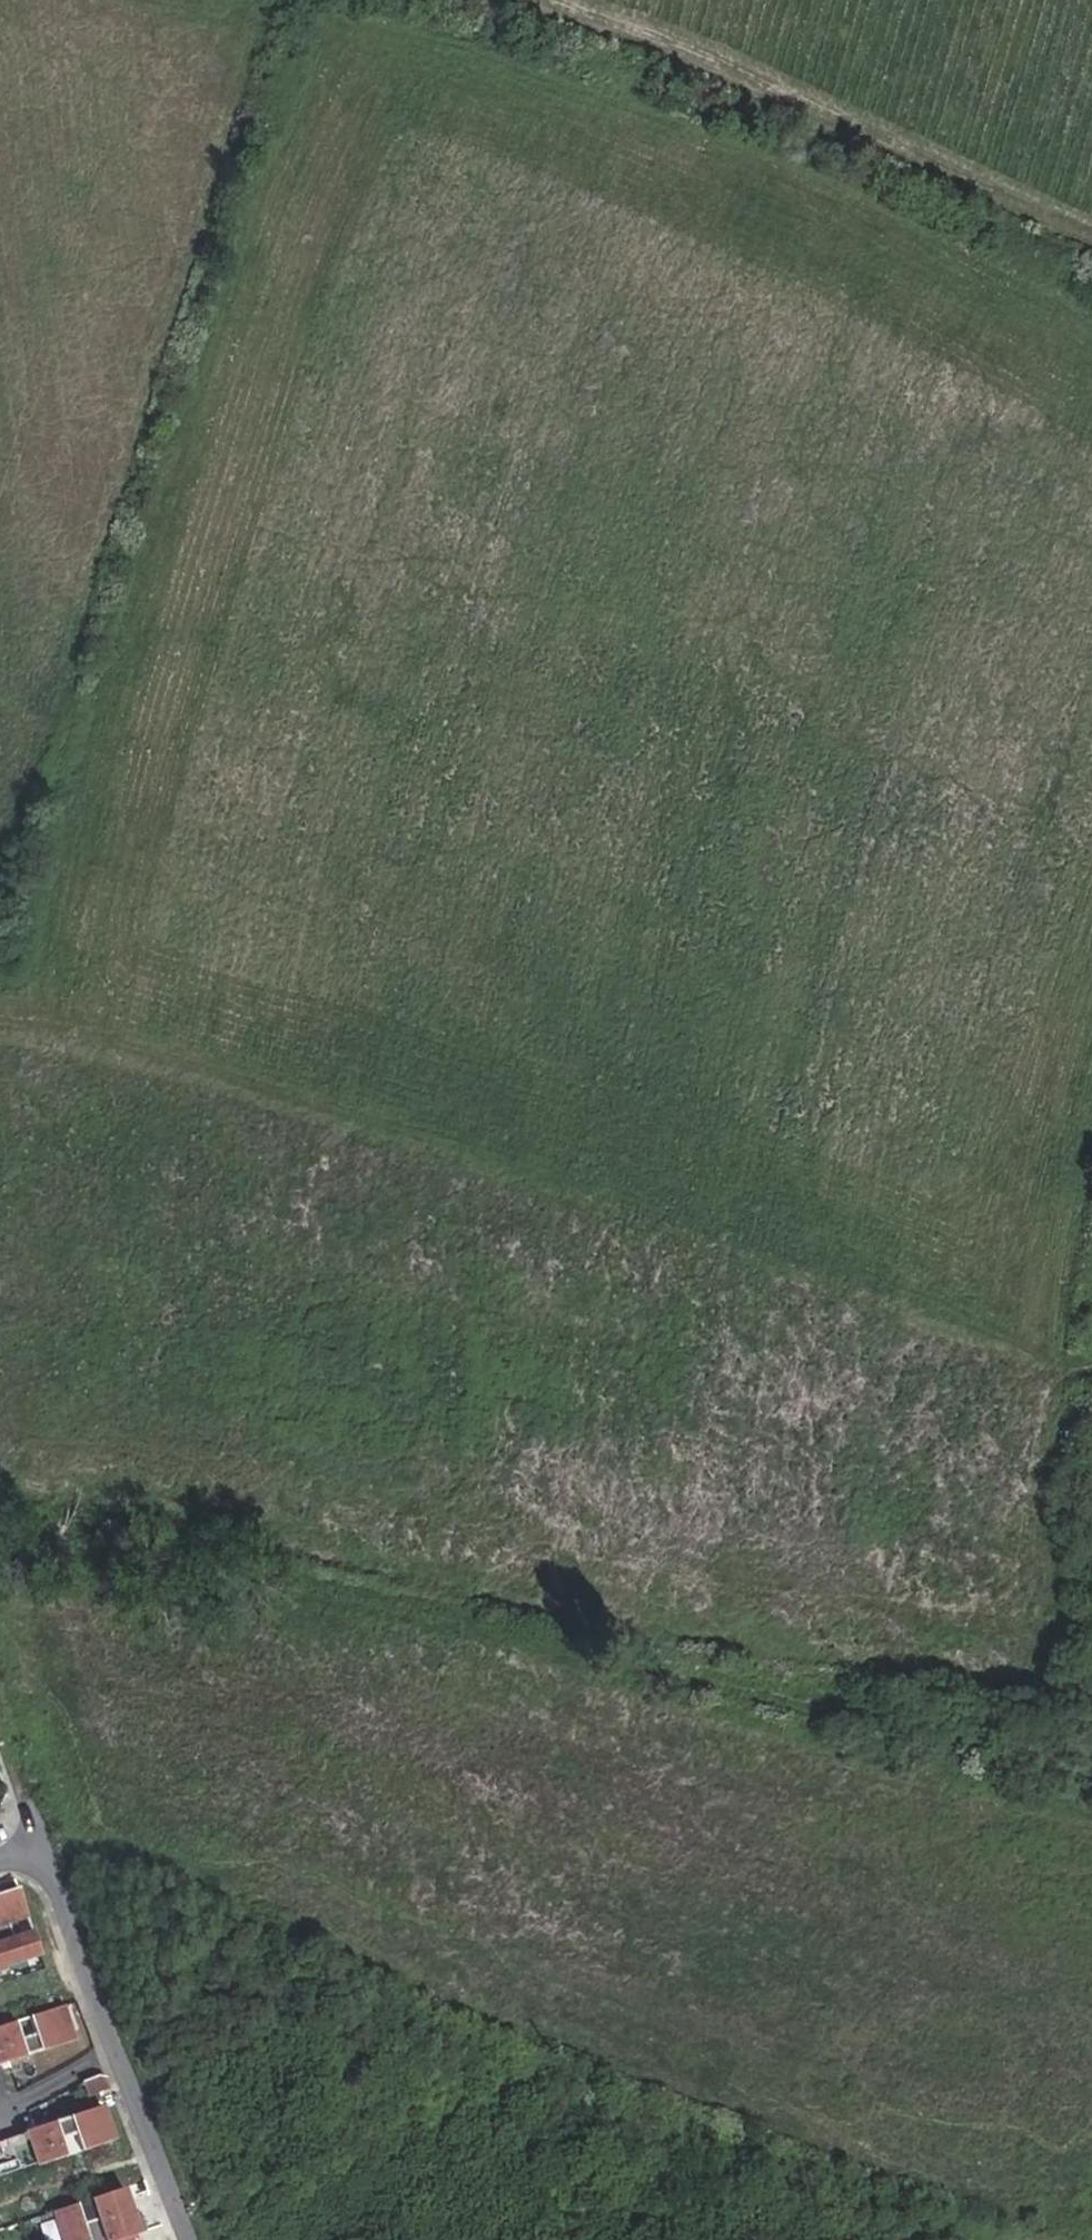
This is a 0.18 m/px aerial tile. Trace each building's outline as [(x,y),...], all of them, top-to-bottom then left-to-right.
[(42,1956),(33,1930),(14,1936),(10,1923),(29,1917),(19,1888),(0,1894),(0,1970),(42,1956)] [(74,2054),(63,2019),(28,2030),(34,2048),(18,2054),(12,2035),(0,2039),(0,2078),(74,2054)] [(77,2085),(82,2100),(105,2091),(101,2080),(93,2078),(77,2085)] [(59,2161),(53,2143),(68,2138),(75,2156),(109,2145),(97,2110),(18,2136),(19,2139),(29,2169),(30,2171),(59,2161)] [(0,2146),(0,2179),(29,2169),(19,2139),(0,2146)] [(133,2233),(143,2229),(137,2211),(130,2213),(121,2187),(86,2199),(92,2217),(79,2222),(73,2203),(47,2212),(56,2239),(135,2239),(133,2233)]
